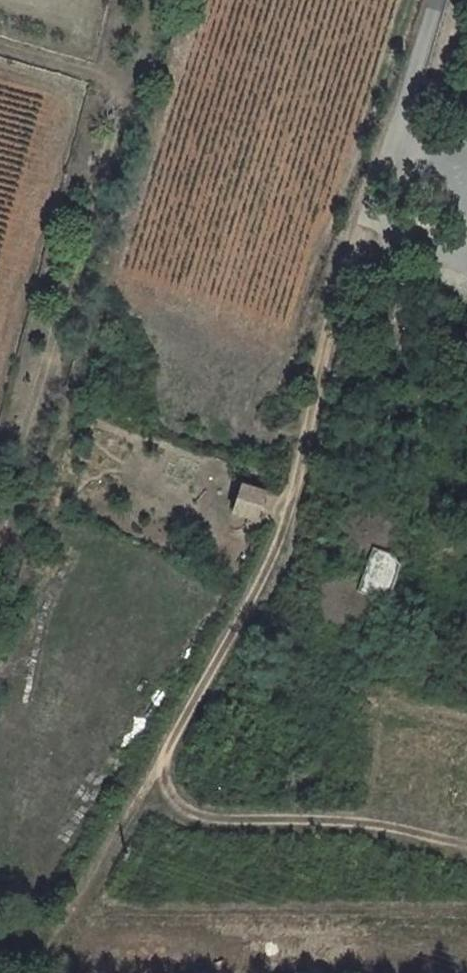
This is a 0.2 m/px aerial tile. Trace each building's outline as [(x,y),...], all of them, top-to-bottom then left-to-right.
[(232,512),(259,520),(269,488),(242,480),(232,512)] [(395,575),(382,566),(382,565),(364,564),(363,585),(362,595),(361,612),(377,613),(379,613),(393,605),(395,575)]
